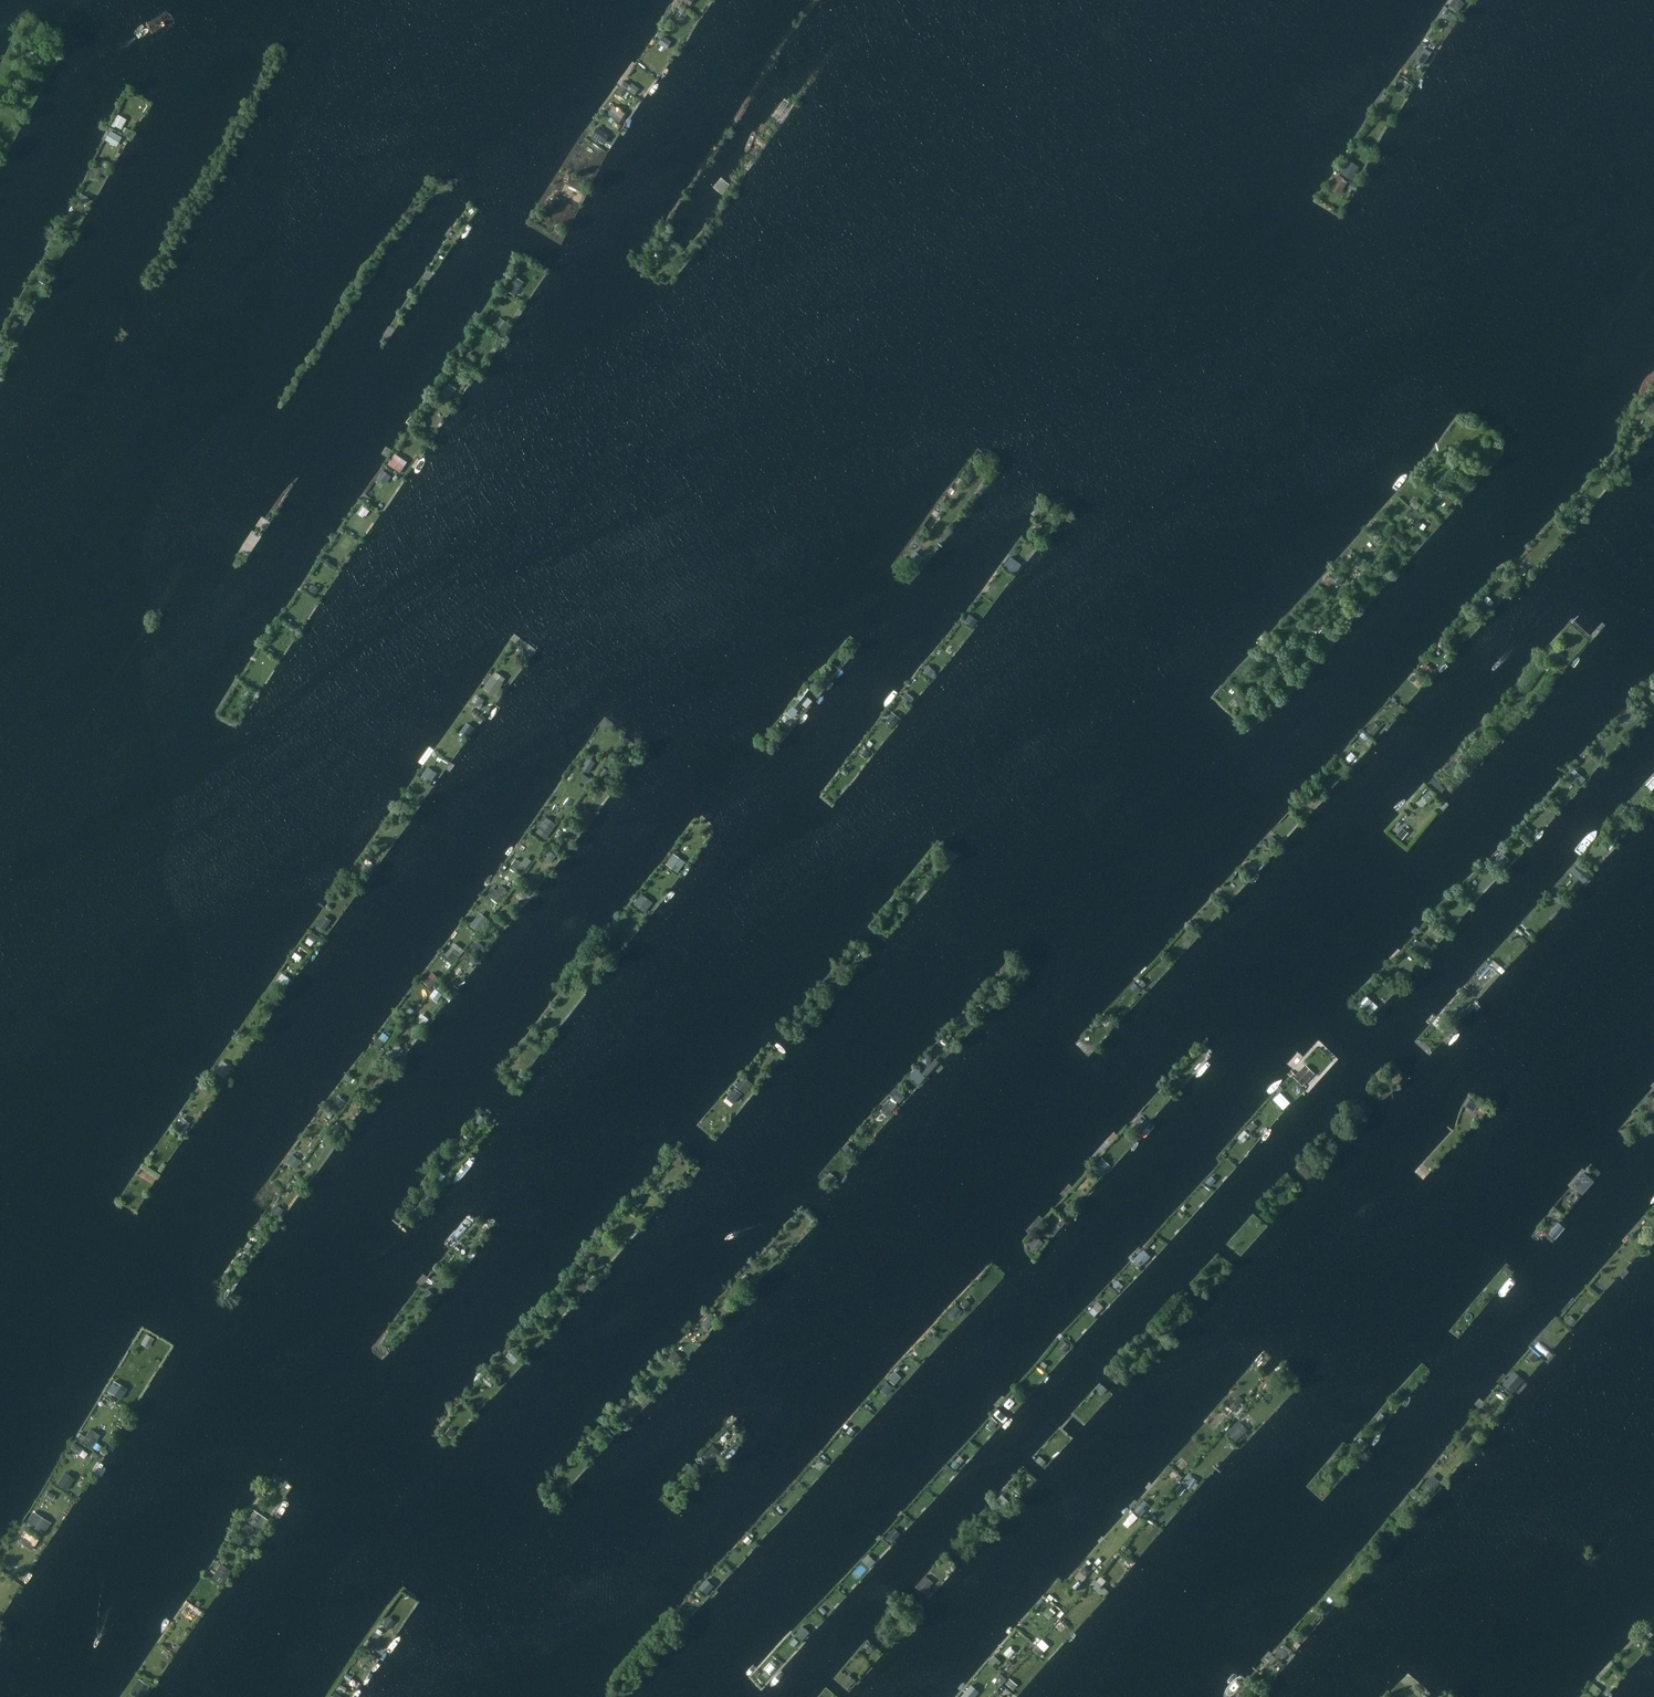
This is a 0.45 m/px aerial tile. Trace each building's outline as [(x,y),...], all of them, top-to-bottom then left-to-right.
[(1448,6),(1458,13),(1464,4),(1459,0),(1452,0),(1448,6)] [(680,8),(678,11),(685,16),(687,13),(680,8)] [(1445,9),(1441,16),(1450,22),(1454,15),(1445,9)] [(662,38),(659,42),(666,47),(669,44),(662,38)] [(1431,41),(1427,46),(1432,50),(1436,44),(1431,41)] [(1422,47),(1415,58),(1423,63),(1430,52),(1422,47)] [(1401,83),(1397,89),(1403,93),(1409,84),(1403,80),(1401,83)] [(632,83),(627,90),(635,96),(640,89),(632,83)] [(622,87),(618,92),(624,97),(624,96),(626,98),(630,94),(628,92),(622,87)] [(613,106),(607,114),(617,121),(623,113),(613,106)] [(117,115),(111,126),(114,128),(115,126),(121,129),(126,120),(117,115)] [(126,128),(123,134),(128,138),(132,132),(126,128)] [(592,137),(591,139),(595,141),(596,139),(603,143),(608,135),(597,128),(592,137)] [(110,132),(106,140),(116,146),(120,138),(110,132)] [(1344,163),(1338,172),(1350,180),(1356,170),(1344,163)] [(93,166),(92,174),(100,176),(101,168),(93,166)] [(1337,174),(1330,186),(1340,192),(1347,181),(1337,174)] [(1350,181),(1347,187),(1354,191),(1357,185),(1350,181)] [(663,236),(657,243),(663,248),(670,241),(663,236)] [(43,261),(40,265),(49,270),(52,265),(47,261),(46,263),(43,261)] [(42,274),(38,279),(44,283),(47,277),(42,274)] [(505,284),(502,287),(514,296),(520,287),(512,281),(508,286),(505,284)] [(500,317),(493,327),(502,333),(509,324),(500,317)] [(9,322),(3,335),(10,339),(17,326),(9,322)] [(469,352),(464,359),(470,363),(474,356),(469,352)] [(449,383),(444,391),(452,397),(457,389),(449,383)] [(425,419),(416,421),(418,429),(427,426),(425,419)] [(395,454),(388,464),(400,473),(408,462),(395,454)] [(1613,456),(1609,461),(1615,465),(1619,460),(1613,456)] [(383,470),(376,479),(385,485),(391,476),(383,470)] [(1431,476),(1426,482),(1431,487),(1437,481),(1431,476)] [(1415,501),(1411,506),(1415,510),(1420,505),(1415,501)] [(1574,507),(1570,511),(1577,517),(1581,512),(1574,507)] [(1410,510),(1406,515),(1411,519),(1415,514),(1410,510)] [(1039,524),(1033,531),(1041,537),(1047,529),(1039,524)] [(1394,528),(1386,536),(1398,546),(1405,538),(1394,528)] [(915,551),(905,563),(913,571),(924,558),(915,551)] [(1010,559),(1004,566),(1012,572),(1017,565),(1010,559)] [(1518,566),(1514,570),(1521,576),(1525,572),(1518,566)] [(1338,574),(1333,579),(1339,585),(1344,580),(1338,574)] [(313,585),(310,590),(316,594),(319,588),(313,585)] [(1482,599),(1476,606),(1484,614),(1491,607),(1482,599)] [(1344,601),(1340,606),(1345,610),(1350,605),(1344,601)] [(969,614),(964,620),(973,627),(978,620),(969,614)] [(1319,622),(1314,628),(1318,632),(1324,627),(1319,622)] [(1451,634),(1445,640),(1452,647),(1458,641),(1451,634)] [(1553,646),(1544,656),(1554,665),(1563,655),(1553,646)] [(1274,653),(1269,659),(1275,663),(1279,657),(1274,653)] [(1546,662),(1542,667),(1547,671),(1551,666),(1546,662)] [(1292,663),(1287,669),(1291,673),(1296,667),(1292,663)] [(1425,663),(1419,670),(1427,677),(1433,669),(1425,663)] [(926,666),(923,671),(930,677),(934,672),(926,666)] [(492,676),(484,688),(495,696),(504,683),(492,676)] [(1250,684),(1245,689),(1250,693),(1254,688),(1250,684)] [(906,692),(902,696),(911,703),(914,699),(906,692)] [(802,693),(792,704),(799,710),(808,698),(804,694),(802,693)] [(1238,693),(1233,699),(1241,706),(1246,700),(1238,693)] [(478,695),(472,702),(480,708),(485,700),(478,695)] [(1249,698),(1244,703),(1249,708),(1254,703),(1249,698)] [(1642,700),(1637,706),(1645,713),(1650,707),(1642,700)] [(884,715),(882,718),(885,720),(884,720),(893,727),(897,721),(888,714),(886,717),(884,715)] [(1373,721),(1365,729),(1372,736),(1380,728),(1373,721)] [(467,722),(461,732),(468,737),(475,728),(467,722)] [(1363,731),(1359,735),(1365,741),(1369,736),(1363,731)] [(865,749),(862,753),(867,757),(870,753),(865,749)] [(587,759),(581,768),(589,773),(595,764),(587,759)] [(604,767),(599,774),(605,778),(610,771),(604,767)] [(1574,769),(1570,774),(1576,779),(1580,775),(1574,769)] [(425,770),(420,777),(430,784),(435,777),(425,770)] [(585,774),(581,781),(590,788),(594,781),(585,774)] [(1321,788),(1318,791),(1322,796),(1326,793),(1321,788)] [(1426,791),(1422,796),(1427,801),(1432,796),(1426,791)] [(1557,796),(1553,799),(1559,804),(1562,800),(1557,796)] [(582,805),(577,813),(584,818),(590,811),(582,805)] [(1627,806),(1621,814),(1625,817),(1631,810),(1627,806)] [(542,823),(536,832),(546,839),(557,824),(545,815),(541,821),(542,823)] [(1526,826),(1521,830),(1527,836),(1531,831),(1526,826)] [(1400,829),(1396,834),(1401,839),(1406,834),(1400,829)] [(1608,829),(1604,834),(1609,838),(1613,834),(1608,829)] [(1272,836),(1268,840),(1273,845),(1277,841),(1272,836)] [(550,850),(544,856),(551,862),(557,856),(550,850)] [(1502,854),(1495,862),(1501,868),(1509,860),(1502,854)] [(672,857),(666,864),(678,873),(684,866),(672,857)] [(516,858),(511,866),(523,874),(528,867),(516,858)] [(1578,862),(1570,871),(1577,877),(1585,869),(1578,862)] [(347,881),(342,887),(348,891),(352,886),(347,881)] [(494,888),(489,893),(501,903),(510,892),(501,885),(497,890),(494,888)] [(524,887),(520,892),(527,898),(531,892),(524,887)] [(1554,888),(1549,894),(1555,900),(1561,894),(1554,888)] [(639,898),(634,904),(646,913),(651,907),(639,898)] [(1438,915),(1434,920),(1440,926),(1445,920),(1438,915)] [(322,918),(317,926),(324,931),(330,923),(322,918)] [(479,918),(472,926),(479,931),(485,923),(479,918)] [(497,922),(493,927),(498,931),(502,926),(497,922)] [(310,933),(307,937),(315,943),(318,939),(310,933)] [(1522,936),(1517,941),(1523,946),(1528,941),(1522,936)] [(477,939),(474,942),(481,948),(483,944),(477,939)] [(1416,940),(1411,945),(1421,955),(1426,949),(1416,940)] [(473,942),(468,948),(476,955),(481,949),(473,942)] [(452,946),(445,955),(450,959),(451,959),(455,962),(462,954),(452,946)] [(295,952),(292,957),(299,962),(302,957),(295,952)] [(466,952),(462,957),(468,961),(472,956),(466,952)] [(1396,972),(1391,978),(1397,983),(1402,978),(1396,972)] [(429,976),(424,982),(431,988),(436,983),(429,976)] [(278,978),(274,983),(283,990),(287,985),(278,978)] [(1141,979),(1137,983),(1143,988),(1146,984),(1141,979)] [(997,982),(993,986),(998,991),(1002,986),(997,982)] [(1135,983),(1130,988),(1137,994),(1141,989),(1135,983)] [(1364,993),(1356,1002),(1365,1010),(1372,1001),(1364,993)] [(989,994),(984,999),(990,1005),(995,1000),(989,994)] [(975,1008),(971,1012),(977,1018),(981,1014),(975,1008)] [(404,1010),(400,1016),(406,1021),(411,1015),(404,1010)] [(798,1014),(793,1021),(799,1026),(805,1020),(798,1014)] [(1438,1016),(1432,1023),(1442,1032),(1449,1025),(1438,1016)] [(419,1017),(416,1021),(423,1027),(426,1023),(419,1017)] [(1110,1021),(1105,1027),(1109,1030),(1114,1025),(1110,1021)] [(536,1032),(532,1037),(539,1041),(542,1037),(536,1032)] [(380,1037),(373,1046),(379,1050),(385,1042),(380,1037)] [(389,1048),(386,1053),(396,1061),(401,1054),(393,1048),(391,1050),(389,1048)] [(933,1061),(922,1072),(927,1076),(937,1065),(933,1061)] [(1294,1073),(1292,1075),(1294,1077),(1303,1085),(1312,1076),(1303,1067),(1296,1075),(1294,1073)] [(916,1068),(910,1075),(920,1084),(926,1077),(916,1068)] [(1176,1075),(1171,1080),(1180,1088),(1184,1083),(1176,1075)] [(741,1079),(736,1085),(743,1091),(748,1085),(741,1079)] [(1170,1080),(1166,1085),(1172,1090),(1176,1085),(1170,1080)] [(204,1084),(200,1090),(208,1095),(212,1090),(204,1084)] [(734,1088),(727,1097),(734,1102),(742,1093),(734,1088)] [(893,1091),(890,1095),(899,1103),(902,1099),(893,1091)] [(336,1098),(331,1105),(339,1111),(344,1104),(336,1098)] [(890,1099),(882,1107),(890,1114),(897,1106),(890,1099)] [(1468,1101),(1464,1107),(1473,1112),(1477,1106),(1468,1101)] [(326,1107),(323,1111),(331,1117),(334,1113),(326,1107)] [(480,1114),(476,1119),(482,1123),(485,1119),(480,1114)] [(182,1118),(176,1128),(183,1133),(190,1124),(182,1118)] [(1137,1119),(1130,1126),(1138,1133),(1144,1126),(1137,1119)] [(1251,1122),(1247,1126),(1252,1132),(1257,1127),(1251,1122)] [(336,1123),(331,1129),(339,1135),(344,1129),(336,1123)] [(1244,1129),(1239,1135),(1245,1140),(1250,1134),(1244,1129)] [(327,1133),(323,1138),(332,1144),(335,1139),(327,1133)] [(292,1154),(286,1162),(296,1169),(302,1161),(292,1154)] [(678,1156),(674,1161),(680,1165),(684,1160),(678,1156)] [(1099,1161),(1092,1168),(1100,1175),(1107,1168),(1099,1161)] [(1582,1171),(1571,1185),(1582,1194),(1593,1181),(1582,1171)] [(1210,1176),(1205,1182),(1211,1186),(1215,1181),(1210,1176)] [(429,1196),(424,1202),(431,1207),(436,1202),(429,1196)] [(1064,1202),(1058,1209),(1065,1214),(1070,1208),(1064,1202)] [(276,1204),(271,1212),(279,1217),(284,1210),(276,1204)] [(1035,1239),(1029,1245),(1036,1251),(1042,1245),(1035,1239)] [(248,1242),(244,1248),(249,1252),(253,1245),(248,1242)] [(1141,1252),(1134,1258),(1142,1265),(1148,1259),(1141,1252)] [(597,1262),(591,1268),(598,1274),(603,1268),(597,1262)] [(1507,1266),(1503,1270),(1509,1275),(1512,1271),(1507,1266)] [(1118,1280),(1113,1285),(1118,1291),(1123,1286),(1118,1280)] [(738,1282),(733,1288),(739,1294),(744,1288),(738,1282)] [(426,1291),(422,1296),(429,1303),(434,1298),(426,1291)] [(965,1298),(960,1304),(965,1308),(970,1303),(965,1298)] [(956,1306),(952,1311),(957,1317),(962,1312),(956,1306)] [(1093,1308),(1089,1311),(1094,1316),(1098,1312),(1093,1308)] [(545,1312),(540,1317),(548,1324),(553,1318),(545,1312)] [(1569,1315),(1564,1321),(1570,1326),(1575,1321),(1569,1315)] [(709,1318),(703,1324),(709,1330),(715,1323),(709,1318)] [(146,1336),(142,1342),(149,1345),(152,1339),(146,1336)] [(1063,1340),(1059,1345),(1065,1350),(1070,1345),(1063,1340)] [(514,1348),(508,1354),(516,1362),(522,1356),(514,1348)] [(677,1351),(673,1355),(679,1362),(683,1357),(677,1351)] [(1533,1353),(1529,1358),(1534,1362),(1539,1357),(1533,1353)] [(894,1371),(887,1379),(894,1385),(901,1377),(894,1371)] [(1505,1378),(1502,1381),(1504,1382),(1502,1384),(1512,1393),(1521,1383),(1511,1374),(1507,1379),(1505,1378)] [(487,1375),(482,1380),(490,1387),(494,1382),(487,1375)] [(113,1381),(107,1391),(109,1392),(108,1394),(110,1396),(112,1393),(121,1399),(127,1389),(113,1381)] [(886,1382),(882,1387),(889,1393),(893,1388),(886,1382)] [(1100,1383),(1096,1388),(1098,1390),(1103,1394),(1108,1389),(1102,1385),(1100,1383)] [(1268,1384),(1264,1388),(1269,1393),(1273,1390),(1268,1384)] [(1020,1385),(1015,1390),(1020,1395),(1025,1389),(1020,1385)] [(643,1388),(639,1393),(647,1399),(651,1395),(643,1388)] [(1238,1395),(1233,1400),(1238,1405),(1243,1399),(1238,1395)] [(1233,1403),(1229,1408),(1233,1411),(1237,1406),(1233,1403)] [(998,1409),(994,1414),(1003,1423),(1008,1418),(998,1409)] [(1381,1413),(1376,1419),(1380,1423),(1385,1416),(1381,1413)] [(992,1420),(988,1424),(992,1428),(998,1422),(992,1417),(990,1419),(992,1420)] [(1235,1424),(1227,1432),(1235,1442),(1244,1434),(1235,1424)] [(450,1428),(447,1432),(452,1436),(456,1432),(450,1428)] [(83,1433),(79,1438),(83,1440),(82,1441),(92,1447),(98,1438),(88,1432),(86,1435),(83,1433)] [(1462,1434),(1455,1444),(1460,1448),(1467,1438),(1462,1434)] [(1360,1438),(1356,1443),(1364,1450),(1368,1444),(1360,1438)] [(96,1442),(93,1447),(98,1451),(101,1446),(96,1442)] [(73,1447),(71,1449),(77,1454),(81,1448),(75,1444),(73,1443),(71,1445),(73,1447)] [(712,1445),(703,1455),(710,1461),(719,1451),(712,1445)] [(590,1447),(587,1450),(592,1455),(595,1452),(590,1447)] [(1351,1451),(1348,1454),(1356,1460),(1358,1457),(1351,1451)] [(1040,1456),(1036,1460),(1042,1466),(1046,1462),(1040,1456)] [(63,1476),(57,1484),(66,1490),(72,1482),(63,1476)] [(681,1479),(677,1483),(682,1488),(686,1484),(681,1479)] [(1185,1479),(1182,1484),(1191,1490),(1194,1485),(1185,1479)] [(1427,1479),(1421,1487),(1430,1495),(1437,1486),(1427,1479)] [(1180,1485),(1175,1490),(1180,1495),(1185,1490),(1180,1485)] [(550,1489),(546,1495),(551,1500),(556,1494),(550,1489)] [(48,1490),(44,1496),(50,1500),(53,1494),(48,1490)] [(1002,1494),(997,1499),(1005,1508),(1010,1502),(1002,1494)] [(1417,1495),(1412,1501),(1418,1507),(1424,1501),(1417,1495)] [(1145,1499),(1134,1510),(1141,1516),(1151,1505),(1145,1499)] [(248,1513),(244,1520),(260,1531),(268,1520),(253,1510),(250,1515),(248,1513)] [(1134,1512),(1128,1518),(1133,1522),(1139,1516),(1134,1512)] [(34,1517),(29,1524),(40,1531),(45,1524),(34,1517)] [(246,1523),(242,1529),(251,1536),(256,1530),(246,1523)] [(891,1531),(885,1538),(892,1543),(898,1536),(891,1531)] [(26,1532),(19,1542),(31,1550),(39,1539),(26,1532)] [(747,1536),(744,1540),(749,1544),(753,1540),(747,1536)] [(868,1554),(862,1560),(869,1568),(875,1561),(868,1554)] [(220,1563),(211,1577),(221,1584),(222,1583),(224,1585),(229,1578),(227,1576),(231,1571),(220,1563)] [(1085,1565),(1081,1569),(1083,1573),(1086,1576),(1091,1570),(1085,1565)] [(921,1582),(916,1588),(927,1597),(933,1590),(929,1587),(933,1583),(926,1577),(925,1576),(921,1581),(921,1582)] [(1094,1579),(1089,1585),(1103,1597),(1108,1591),(1094,1579)] [(706,1580),(702,1584),(709,1590),(713,1586),(706,1580)] [(821,1606),(818,1610),(823,1615),(827,1611),(821,1606)] [(1049,1609),(1044,1615),(1049,1619),(1054,1614),(1049,1609)] [(1315,1609),(1311,1613),(1317,1618),(1320,1614),(1315,1609)] [(387,1619),(383,1625),(390,1630),(394,1624),(387,1619)] [(803,1626),(796,1633),(803,1639),(809,1632),(803,1626)] [(1648,1629),(1643,1634),(1649,1639),(1653,1634),(1648,1629)] [(794,1638),(790,1643),(794,1647),(798,1641),(794,1638)] [(370,1639),(364,1647),(370,1652),(376,1644),(370,1639)] [(1037,1644),(1033,1649),(1040,1656),(1044,1651),(1037,1644)] [(1281,1647),(1274,1656),(1282,1662),(1289,1653),(1281,1647)] [(365,1649),(359,1658),(365,1663),(369,1658),(373,1660),(375,1657),(365,1649)] [(1272,1654),(1268,1659),(1272,1663),(1276,1658),(1272,1654)] [(991,1658),(988,1662),(995,1668),(998,1664),(991,1658)] [(841,1681),(848,1688),(854,1680),(847,1674),(841,1681)] [(128,1693),(134,1696),(141,1696),(148,1686),(145,1684),(146,1682),(142,1679),(140,1681),(138,1679),(128,1693)] [(1010,1679),(1006,1683),(1013,1690),(1017,1685),(1010,1679)] [(961,1696),(974,1696),(979,1692),(971,1685),(961,1696)] [(1592,1687),(1589,1691),(1597,1696),(1599,1694),(1592,1687)]
